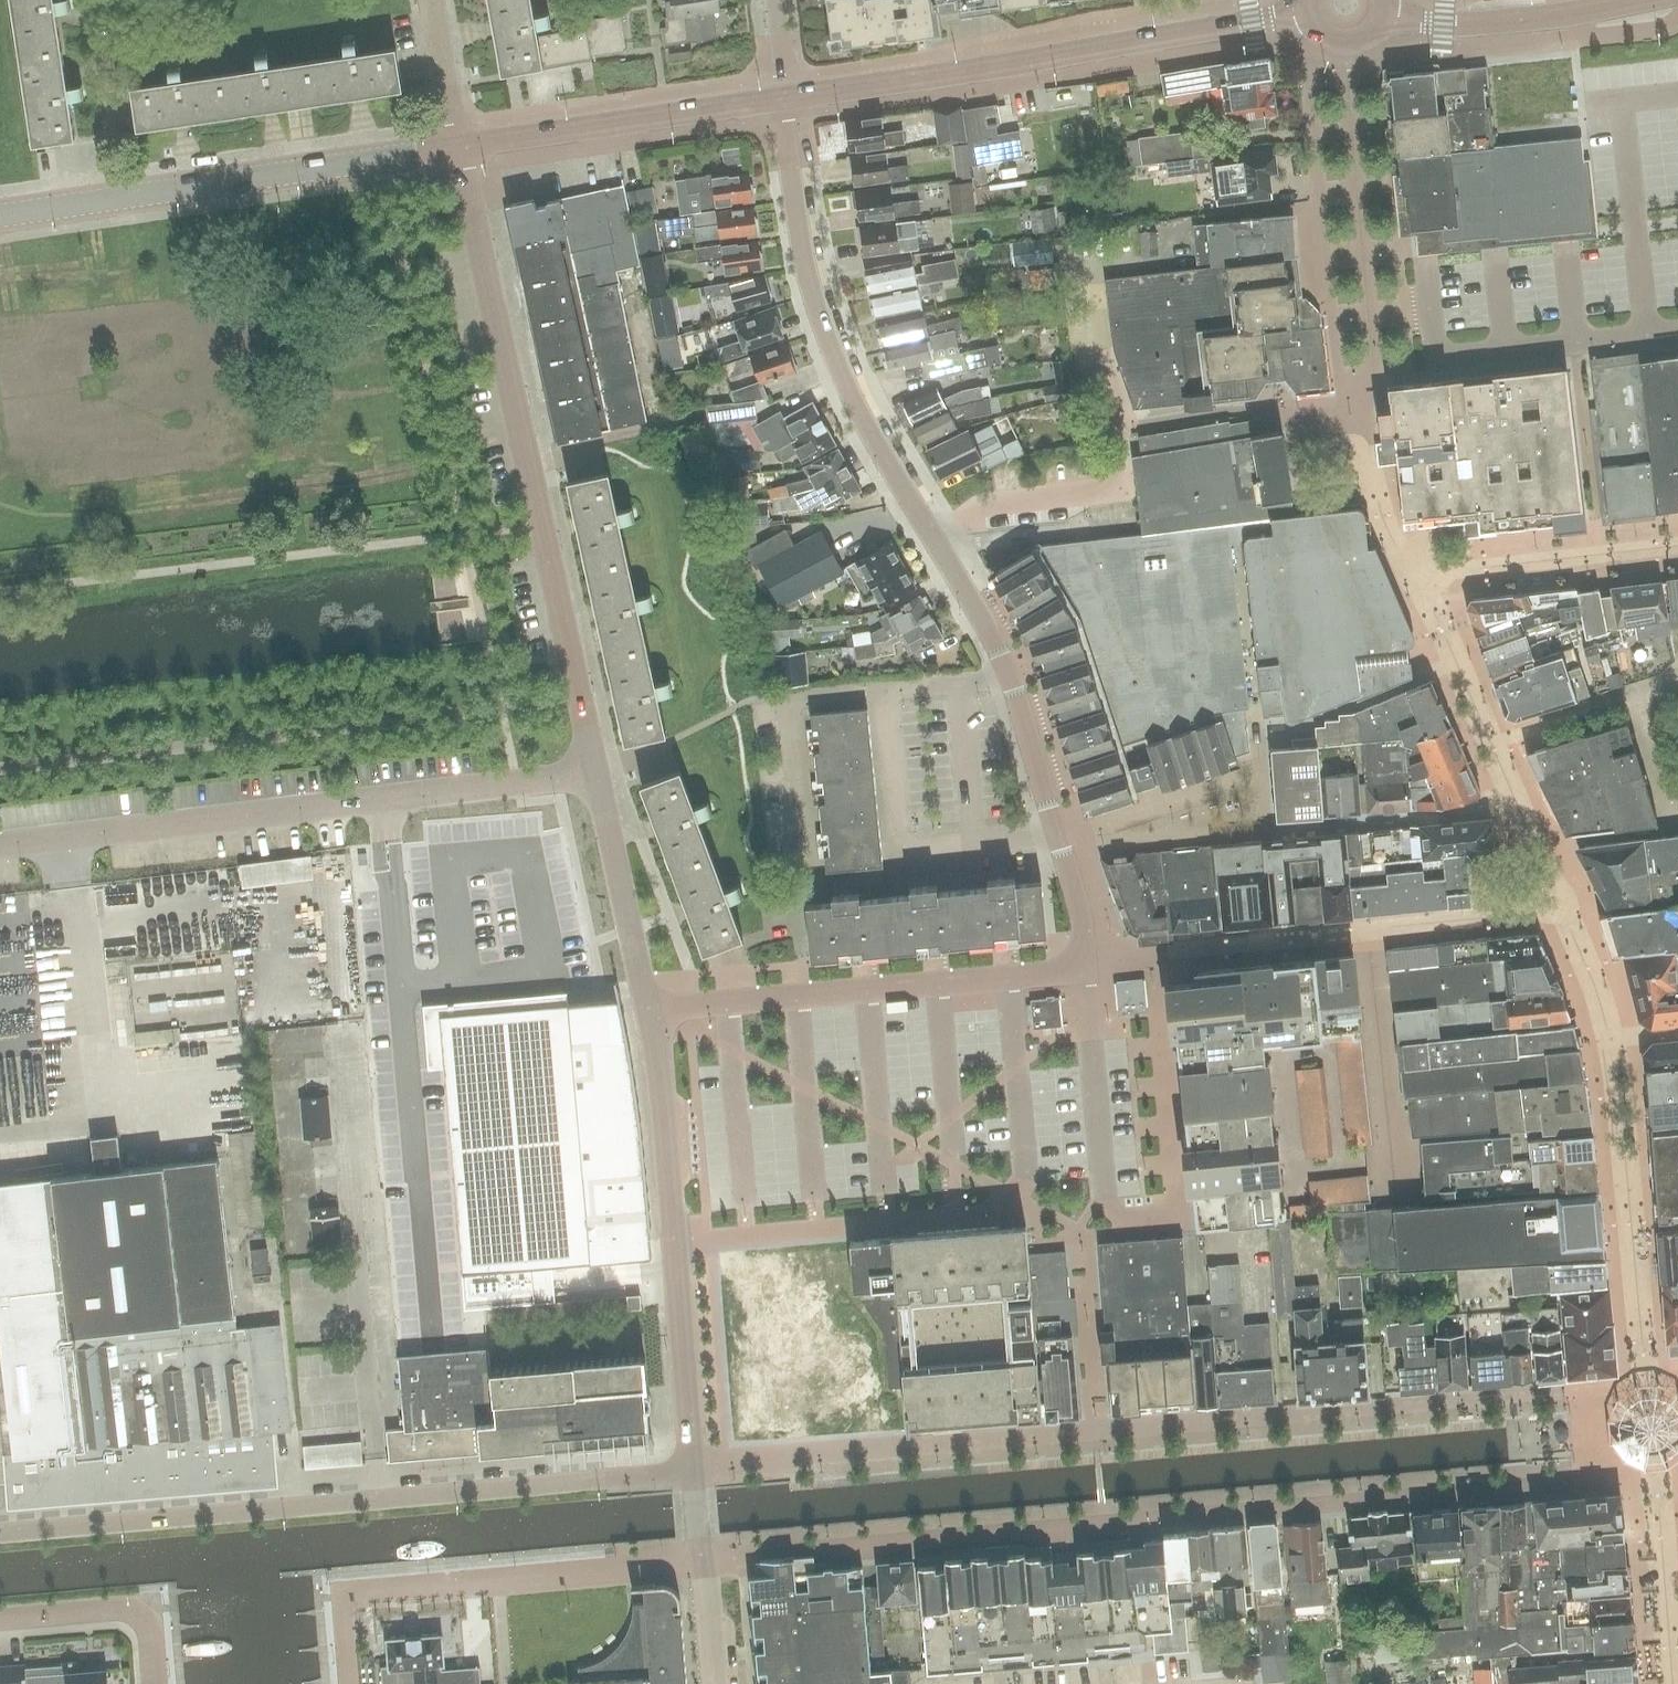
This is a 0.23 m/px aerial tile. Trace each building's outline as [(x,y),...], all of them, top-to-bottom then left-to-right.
[(22,55),(62,49),(57,12),(71,10),(70,0),(13,0),(22,55)] [(532,0),(490,0),(504,73),(591,57),(592,60),(593,60),(592,55),(588,28),(587,28),(538,37),(537,28),(551,25),(549,13),(535,15),(532,0)] [(666,0),(670,26),(663,27),(665,44),(718,36),(714,10),(721,9),(720,0),(666,0)] [(941,15),(939,0),(828,0),(834,46),(943,30),(941,15)] [(959,0),(939,0),(941,15),(961,12),(959,0)] [(961,12),(1046,0),(959,0),(961,12)] [(585,20),(587,28),(588,28),(592,55),(627,50),(622,14),(585,20)] [(403,89),(396,48),(358,54),(356,39),(344,41),(346,56),(308,61),(314,102),(403,89)] [(68,87),(62,49),(22,55),(35,144),(75,137),(70,99),(84,97),(82,85),(68,87)] [(314,102),(308,61),(271,67),(268,52),(256,54),(258,69),(221,74),(227,115),(314,102)] [(1273,76),(1277,71),(1275,61),(1271,58),(1226,64),(1226,67),(1209,69),(1209,67),(1163,75),(1166,94),(1212,86),(1212,85),(1223,84),(1225,98),(1224,99),(1228,121),(1242,118),(1243,128),(1265,125),(1264,115),(1278,113),(1272,76),(1273,76)] [(227,115),(221,74),(183,80),(181,65),(169,67),(171,82),(133,87),(139,128),(227,115)] [(1390,75),(1395,117),(1491,107),(1487,107),(1485,88),(1490,88),(1487,66),(1466,68),(1466,67),(1390,75)] [(973,165),(1024,156),(1020,130),(1003,133),(997,104),(963,110),(973,165)] [(962,106),(935,110),(940,144),(967,140),(962,106)] [(1495,146),(1491,107),(1395,117),(1399,157),(1494,147),(1494,146),(1495,146)] [(886,146),(905,143),(904,130),(884,132),(882,117),(845,122),(847,136),(850,137),(851,151),(886,146)] [(1191,132),(1166,135),(1169,160),(1194,157),(1191,132)] [(1581,137),(1495,146),(1494,146),(1494,147),(1399,157),(1406,228),(1498,220),(1500,239),(1573,232),(1591,230),(1583,161),(1581,137)] [(960,177),(972,175),(968,146),(956,147),(960,177)] [(739,147),(722,149),(723,160),(730,166),(741,165),(739,147)] [(1223,155),(1193,159),(1195,173),(1215,170),(1219,202),(1232,201),(1271,196),(1268,171),(1277,170),(1275,156),(1274,156),(1273,148),(1223,155)] [(890,181),(910,178),(908,165),(888,168),(886,152),(849,157),(851,171),(854,172),(856,184),(872,182),(872,184),(890,181)] [(974,166),(977,183),(988,181),(985,164),(974,166)] [(1027,168),(1018,170),(1019,176),(1028,175),(1027,168)] [(729,176),(729,174),(714,176),(714,175),(688,179),(690,193),(700,191),(702,207),(717,205),(737,202),(753,199),(753,197),(755,197),(753,185),(751,183),(750,173),(729,176)] [(617,271),(642,266),(623,178),(623,179),(624,185),(550,201),(549,201),(548,202),(547,203),(547,204),(547,205),(539,207),(534,201),(534,199),(508,205),(517,245),(521,244),(525,262),(521,263),(555,421),(560,420),(563,438),(559,439),(560,441),(561,441),(561,440),(612,429),(612,428),(647,421),(617,271)] [(976,210),(973,180),(949,182),(953,213),(976,210)] [(659,209),(653,183),(628,188),(633,214),(659,209)] [(920,199),(913,200),(893,203),(891,187),(854,192),(856,206),(859,207),(861,219),(876,217),(876,219),(895,216),(922,212),(920,199)] [(1031,210),(1035,233),(1059,229),(1055,206),(1031,210)] [(757,232),(759,229),(758,219),(755,217),(754,207),(734,210),(733,208),(693,213),(695,226),(713,223),(713,222),(720,221),(722,239),(742,236),(757,234),(757,232)] [(1292,215),(1208,222),(1194,223),(1197,264),(1266,260),(1266,258),(1295,256),(1292,215)] [(977,240),(975,219),(949,222),(952,243),(977,240)] [(662,250),(656,220),(635,224),(641,253),(662,250)] [(900,251),(920,249),(918,235),(898,238),(896,223),(859,228),(861,241),(864,243),(866,254),(881,252),(881,254),(900,252),(900,251)] [(1155,255),(1152,230),(1139,232),(1142,256),(1155,255)] [(738,242),(698,248),(684,250),(686,262),(718,258),(718,256),(724,255),(727,273),(746,271),(746,270),(762,268),(762,266),(764,265),(761,241),(738,244),(738,242)] [(1012,269),(1055,265),(1053,241),(1010,244),(1012,269)] [(665,253),(642,258),(646,281),(669,276),(665,253)] [(1331,391),(1322,320),(1297,301),(1291,258),(1295,258),(1295,256),(1266,258),(1266,260),(1106,278),(1114,349),(1134,408),(1186,402),(1187,409),(1214,405),(1213,399),(1254,395),(1261,383),(1285,380),(1297,395),(1331,391)] [(926,272),(927,274),(917,276),(914,260),(866,270),(870,294),(919,284),(938,280),(936,270),(926,272)] [(770,298),(772,296),(766,274),(747,280),(747,279),(731,283),(731,282),(706,286),(707,298),(733,294),(738,310),(771,301),(770,298)] [(923,308),(921,294),(940,290),(938,280),(919,284),(870,294),(875,318),(923,308)] [(674,331),(667,297),(650,301),(658,335),(674,331)] [(746,348),(783,335),(779,324),(780,320),(776,308),(736,323),(743,341),(708,353),(712,365),(747,352),(746,348)] [(960,317),(947,320),(928,325),(924,312),(877,323),(882,346),(930,335),(950,330),(951,334),(955,333),(955,334),(964,332),(960,317)] [(999,344),(986,347),(958,353),(955,340),(957,340),(955,334),(955,333),(951,334),(950,330),(930,335),(882,346),(888,370),(936,359),(936,358),(940,357),(941,364),(927,366),(929,378),(950,375),(967,370),(1003,362),(999,344)] [(754,363),(760,381),(732,391),(736,401),(736,402),(756,400),(769,399),(763,382),(796,371),(795,369),(797,368),(788,344),(769,351),(768,350),(725,365),(730,377),(750,370),(748,365),(754,363)] [(680,356),(661,360),(664,373),(683,369),(680,356)] [(1640,361),(1657,513),(1677,510),(1677,356),(1640,361)] [(702,365),(699,357),(690,360),(693,368),(702,365)] [(1053,364),(1057,384),(1071,382),(1068,361),(1053,364)] [(1657,513),(1640,361),(1636,362),(1631,363),(1631,364),(1617,366),(1617,365),(1616,366),(1602,368),(1601,367),(1592,368),(1596,407),(1597,407),(1598,417),(1603,465),(1603,466),(1609,518),(1641,514),(1641,510),(1655,508),(1656,513),(1657,513)] [(1378,410),(1382,444),(1395,443),(1397,461),(1404,521),(1407,523),(1405,526),(1406,527),(1408,524),(1412,527),(1465,521),(1466,524),(1470,528),(1494,525),(1494,531),(1584,521),(1567,367),(1389,387),(1392,409),(1378,410)] [(1077,396),(1075,381),(1071,382),(1057,384),(1044,387),(1046,401),(1077,396)] [(948,407),(958,403),(959,405),(975,400),(978,399),(977,390),(964,393),(963,390),(944,399),(939,390),(928,392),(905,404),(914,424),(948,407)] [(952,416),(961,413),(965,412),(966,418),(993,413),(990,397),(978,399),(975,400),(959,405),(958,403),(948,407),(914,424),(924,444),(958,427),(952,416)] [(1082,411),(1075,399),(1064,405),(1071,418),(1082,411)] [(758,419),(756,400),(736,402),(736,401),(707,404),(711,424),(758,419)] [(776,450),(825,423),(814,402),(785,418),(781,410),(753,426),(767,450),(776,450)] [(1094,424),(1105,420),(1099,405),(1089,409),(1094,424)] [(1230,421),(1161,432),(1140,436),(1142,454),(1133,456),(1145,533),(1230,524),(1270,519),(1270,517),(1295,514),(1281,430),(1252,435),(1252,436),(1228,440),(1225,423),(1230,422),(1230,421)] [(836,444),(825,423),(776,450),(783,461),(798,453),(803,462),(836,444)] [(688,456),(707,451),(703,430),(683,435),(688,456)] [(984,471),(1008,458),(997,435),(976,446),(969,430),(928,450),(941,477),(978,459),(984,471)] [(1395,443),(1382,444),(1378,445),(1380,463),(1397,461),(1395,443)] [(817,487),(850,469),(839,448),(806,467),(811,477),(787,484),(790,495),(793,494),(794,494),(817,487)] [(761,468),(760,450),(727,452),(728,469),(761,468)] [(862,490),(850,469),(817,487),(794,494),(802,509),(822,497),(828,508),(862,490)] [(617,510),(609,473),(569,482),(588,568),(628,560),(620,522),(635,519),(632,507),(617,510)] [(748,500),(748,478),(733,478),(733,500),(748,500)] [(770,524),(768,501),(736,505),(739,528),(770,524)] [(1369,547),(1365,513),(1364,511),(1363,509),(1362,508),(1360,507),(1358,507),(1295,514),(1270,517),(1270,519),(1230,524),(1235,565),(1248,564),(1264,715),(1285,712),(1285,715),(1286,718),(1288,720),(1290,721),(1292,721),(1295,721),(1356,695),(1358,699),(1413,675),(1410,646),(1412,645),(1414,644),(1415,641),(1415,639),(1415,636),(1376,546),(1369,547)] [(1234,565),(1235,565),(1230,524),(1145,533),(1044,545),(1034,551),(1033,550),(997,572),(1002,579),(996,583),(1032,641),(1088,814),(1140,796),(1137,788),(1161,780),(1164,789),(1239,764),(1236,756),(1251,751),(1246,708),(1250,708),(1234,565)] [(812,588),(843,571),(823,532),(796,547),(786,529),(747,550),(765,584),(769,582),(781,604),(798,595),(812,588)] [(882,605),(916,586),(891,543),(848,567),(866,598),(875,593),(882,605)] [(636,597),(628,560),(588,568),(607,655),(647,647),(639,609),(654,606),(651,593),(636,597)] [(1669,581),(1672,612),(1670,612),(1676,654),(1677,654),(1677,653),(1677,579),(1669,581)] [(1676,654),(1670,612),(1667,612),(1661,581),(1612,587),(1619,635),(1583,647),(1598,692),(1661,673),(1676,659),(1675,654),(1676,654)] [(812,588),(798,595),(803,604),(817,596),(812,588)] [(1532,608),(1579,602),(1577,591),(1577,588),(1527,593),(1471,599),(1467,607),(1473,622),(1472,622),(1532,608)] [(1579,602),(1581,612),(1586,637),(1607,630),(1599,588),(1577,591),(1579,602)] [(891,638),(932,616),(921,596),(887,613),(896,629),(890,632),(886,625),(871,634),(874,640),(891,638)] [(1538,623),(1557,618),(1581,612),(1579,602),(1532,608),(1472,622),(1480,643),(1524,627),(1524,628),(1538,623)] [(944,637),(932,616),(891,638),(874,640),(875,643),(878,656),(896,652),(894,644),(902,639),(910,654),(944,637)] [(1509,650),(1561,632),(1557,618),(1538,623),(1524,628),(1524,627),(1480,643),(1486,661),(1509,652),(1509,650)] [(800,634),(799,619),(770,621),(771,636),(800,634)] [(1534,658),(1573,645),(1579,642),(1577,627),(1561,633),(1561,632),(1509,650),(1509,652),(1486,661),(1493,678),(1519,668),(1518,664),(1534,658)] [(856,646),(858,659),(878,656),(875,643),(856,646)] [(1500,698),(1582,670),(1573,645),(1534,658),(1518,664),(1519,668),(1493,678),(1494,679),(1496,684),(1511,679),(1513,684),(1499,691),(1500,696),(1500,698)] [(656,683),(647,647),(607,655),(626,742),(666,733),(658,696),(673,692),(670,680),(656,683)] [(810,684),(807,651),(774,654),(777,687),(810,684)] [(1590,694),(1582,670),(1500,698),(1506,713),(1515,718),(1551,706),(1590,694)] [(1448,725),(1443,713),(1447,712),(1442,699),(1440,700),(1433,685),(1435,685),(1433,680),(1356,713),(1361,725),(1362,742),(1404,739),(1405,745),(1452,726),(1451,725),(1452,725),(1452,724),(1448,725)] [(833,895),(833,901),(887,896),(868,708),(811,714),(827,871),(831,870),(833,895)] [(1362,742),(1361,725),(1356,713),(1339,714),(1340,720),(1326,721),(1326,726),(1316,727),(1317,737),(1293,738),(1294,747),(1319,745),(1319,746),(1362,742)] [(1658,822),(1627,720),(1546,744),(1547,746),(1536,749),(1542,772),(1538,774),(1566,833),(1572,831),(1573,833),(1658,822)] [(1452,727),(1452,726),(1405,745),(1404,739),(1362,743),(1366,785),(1410,781),(1410,779),(1427,775),(1467,759),(1464,753),(1460,754),(1459,750),(1461,749),(1460,746),(1461,746),(1460,744),(1461,743),(1460,739),(1458,740),(1456,735),(1458,735),(1457,733),(1455,733),(1453,726),(1452,727)] [(1281,784),(1321,781),(1319,746),(1319,745),(1294,747),(1272,749),(1275,785),(1281,784)] [(1481,793),(1467,759),(1427,775),(1410,779),(1410,781),(1366,785),(1368,813),(1412,809),(1440,807),(1481,793)] [(694,807),(681,770),(642,785),(674,868),(712,854),(699,818),(713,813),(708,801),(694,807)] [(1325,816),(1361,813),(1358,773),(1321,776),(1325,816)] [(1324,817),(1321,781),(1275,785),(1277,820),(1324,817)] [(1489,819),(1477,820),(1412,827),(1345,833),(1348,859),(1354,859),(1354,863),(1468,850),(1492,847),(1489,819)] [(1349,864),(1354,863),(1354,859),(1348,859),(1345,833),(1317,835),(1319,857),(1324,917),(1327,917),(1327,916),(1332,915),(1352,914),(1352,915),(1354,914),(1349,864)] [(1289,859),(1319,857),(1317,835),(1263,840),(1265,869),(1271,922),(1297,920),(1293,886),(1289,859)] [(1649,839),(1648,839),(1637,841),(1583,847),(1582,848),(1581,849),(1580,850),(1580,852),(1580,853),(1588,869),(1590,868),(1594,875),(1593,876),(1593,877),(1669,868),(1677,866),(1677,835),(1649,839)] [(1265,869),(1263,840),(1212,845),(1217,887),(1215,887),(1220,928),(1271,922),(1265,869)] [(1217,887),(1212,845),(1200,847),(1200,849),(1174,851),(1174,849),(1159,851),(1169,932),(1220,928),(1215,887),(1217,887)] [(1354,863),(1349,864),(1354,914),(1448,905),(1473,903),(1468,858),(1471,858),(1472,859),(1474,858),(1468,850),(1354,863)] [(1169,932),(1159,851),(1137,853),(1102,858),(1121,910),(1128,930),(1138,936),(1138,935),(1169,932)] [(249,881),(321,877),(320,854),(248,858),(249,881)] [(725,890),(712,854),(674,868),(705,952),(743,938),(730,901),(744,896),(739,884),(725,890)] [(1324,917),(1319,857),(1289,859),(1293,886),(1297,920),(1299,920),(1299,919),(1323,917),(1324,917)] [(1669,868),(1673,899),(1673,904),(1677,903),(1677,866),(1669,868)] [(1673,899),(1669,868),(1593,877),(1594,878),(1597,878),(1598,887),(1602,887),(1603,890),(1607,889),(1609,907),(1673,899)] [(1046,935),(1043,899),(1041,881),(1016,884),(1016,878),(988,880),(989,886),(938,891),(938,885),(911,888),(911,894),(887,896),(833,901),(808,904),(814,957),(1046,935)] [(1673,904),(1613,912),(1611,912),(1612,914),(1614,914),(1617,924),(1622,924),(1625,950),(1623,951),(1624,953),(1626,952),(1677,947),(1677,903),(1673,904)] [(157,958),(223,950),(221,929),(155,937),(157,958)] [(1546,951),(1540,937),(1540,935),(1539,934),(1537,933),(1536,933),(1523,934),(1508,935),(1508,936),(1436,943),(1436,944),(1386,950),(1389,969),(1390,969),(1390,970),(1546,951)] [(1571,1018),(1562,991),(1546,951),(1390,970),(1394,1009),(1394,1011),(1395,1011),(1396,1024),(1396,1026),(1397,1026),(1398,1038),(1397,1039),(1397,1041),(1573,1023),(1571,1018)] [(1625,958),(1634,993),(1677,988),(1677,952),(1625,958)] [(1362,1026),(1355,955),(1316,959),(1275,963),(1198,971),(1200,982),(1169,985),(1174,1033),(1178,1033),(1182,1072),(1184,1071),(1187,1107),(1186,1107),(1190,1145),(1186,1146),(1190,1187),(1194,1186),(1197,1219),(1225,1217),(1225,1222),(1277,1216),(1273,1178),(1281,1177),(1277,1136),(1258,1138),(1254,1103),(1273,1101),(1269,1060),(1265,1060),(1262,1036),(1283,1034),(1283,1042),(1325,1038),(1323,1017),(1336,1016),(1337,1028),(1362,1026)] [(142,1044),(245,1033),(237,961),(187,966),(188,974),(153,978),(155,994),(137,996),(142,1044)] [(1120,1013),(1147,1010),(1144,983),(1117,986),(1120,1013)] [(1634,993),(1640,1018),(1652,1026),(1669,1024),(1677,1023),(1677,988),(1634,993)] [(1035,1027),(1061,1025),(1059,999),(1032,1001),(1035,1027)] [(572,1019),(487,1027),(471,1028),(483,1174),(475,1175),(475,1180),(384,1188),(397,1331),(393,1332),(395,1356),(399,1356),(490,1348),(485,1289),(510,1287),(510,1291),(595,1284),(593,1261),(653,1256),(644,1161),(643,1149),(640,1124),(637,1100),(633,1075),(629,1051),(627,1039),(574,1044),(572,1019)] [(1545,1050),(1580,1046),(1573,1023),(1397,1041),(1400,1068),(1404,1067),(1448,1063),(1519,1055),(1519,1052),(1545,1050)] [(1343,1036),(1349,1142),(1376,1141),(1369,1034),(1343,1036)] [(1653,1045),(1646,1054),(1647,1069),(1677,1065),(1677,1042),(1653,1045)] [(1580,1047),(1580,1046),(1545,1050),(1519,1052),(1519,1055),(1448,1063),(1404,1067),(1400,1068),(1404,1099),(1408,1098),(1495,1088),(1586,1079),(1585,1076),(1580,1047)] [(1647,1069),(1647,1071),(1649,1071),(1651,1093),(1651,1099),(1677,1097),(1677,1065),(1647,1069)] [(1587,1081),(1586,1079),(1495,1088),(1408,1098),(1409,1102),(1496,1093),(1497,1101),(1522,1099),(1524,1112),(1590,1106),(1590,1105),(1586,1082),(1587,1081)] [(1593,1133),(1590,1106),(1524,1112),(1522,1099),(1497,1101),(1496,1093),(1409,1102),(1412,1137),(1500,1129),(1500,1130),(1529,1128),(1529,1138),(1593,1133)] [(306,1138),(333,1136),(329,1096),(302,1098),(306,1138)] [(1651,1099),(1649,1099),(1650,1103),(1651,1102),(1652,1123),(1651,1123),(1651,1126),(1677,1123),(1677,1097),(1651,1099)] [(1651,1126),(1652,1134),(1653,1134),(1654,1139),(1652,1139),(1653,1145),(1661,1144),(1663,1164),(1654,1165),(1655,1170),(1656,1170),(1656,1175),(1655,1175),(1655,1181),(1657,1181),(1657,1186),(1656,1186),(1656,1191),(1658,1191),(1658,1198),(1657,1198),(1657,1203),(1659,1203),(1659,1210),(1658,1211),(1658,1218),(1677,1217),(1677,1123),(1651,1126)] [(254,1130),(229,1133),(240,1227),(264,1225),(254,1130)] [(1595,1155),(1593,1133),(1529,1138),(1531,1156),(1531,1158),(1534,1160),(1595,1155)] [(5,1340),(6,1357),(0,1357),(0,1396),(9,1505),(278,1483),(273,1430),(292,1429),(281,1324),(238,1328),(220,1164),(123,1175),(118,1134),(93,1137),(97,1177),(55,1182),(55,1183),(0,1189),(0,1340),(5,1340)] [(1598,1184),(1595,1155),(1534,1160),(1531,1158),(1531,1156),(1513,1158),(1511,1134),(1463,1138),(1422,1141),(1426,1198),(1497,1193),(1598,1184)] [(1457,1202),(1412,1206),(1411,1195),(1392,1197),(1393,1207),(1330,1213),(1335,1270),(1439,1266),(1437,1248),(1472,1245),(1474,1264),(1605,1257),(1599,1190),(1457,1202)] [(316,1249),(343,1247),(339,1206),(312,1208),(316,1249)] [(1322,1326),(1321,1305),(1319,1284),(1294,1285),(1290,1219),(1271,1221),(1278,1318),(1295,1317),(1296,1326),(1295,1326),(1291,1330),(1292,1341),(1296,1345),(1300,1399),(1302,1399),(1302,1398),(1326,1397),(1343,1396),(1343,1395),(1369,1394),(1363,1317),(1335,1319),(1335,1325),(1322,1326)] [(851,1241),(855,1292),(884,1332),(888,1375),(889,1387),(899,1386),(905,1386),(909,1429),(1042,1418),(1027,1226),(851,1241)] [(1659,1229),(1662,1261),(1663,1261),(1664,1280),(1667,1322),(1669,1339),(1670,1354),(1677,1353),(1677,1228),(1659,1229)] [(1183,1237),(1100,1243),(1107,1330),(1100,1330),(1103,1360),(1109,1359),(1113,1413),(1196,1406),(1183,1237)] [(272,1280),(268,1247),(252,1249),(256,1282),(272,1280)] [(1041,1337),(1047,1417),(1080,1415),(1073,1333),(1071,1334),(1068,1299),(1070,1299),(1066,1250),(1030,1253),(1038,1337),(1041,1337)] [(1605,1257),(1474,1264),(1457,1265),(1461,1309),(1510,1305),(1509,1293),(1608,1283),(1605,1257)] [(764,1270),(765,1297),(791,1296),(789,1269),(764,1270)] [(1342,1302),(1340,1277),(1340,1273),(1328,1274),(1330,1303),(1342,1302)] [(1382,1274),(1369,1274),(1369,1288),(1383,1287),(1382,1274)] [(1342,1306),(1363,1304),(1360,1275),(1340,1277),(1342,1302),(1342,1306)] [(1616,1371),(1612,1322),(1611,1322),(1608,1288),(1561,1293),(1568,1376),(1616,1371)] [(629,1309),(642,1308),(641,1294),(628,1295),(629,1309)] [(1212,1314),(1211,1314),(1213,1335),(1218,1405),(1276,1401),(1270,1322),(1244,1324),(1242,1299),(1211,1302),(1212,1314)] [(1558,1307),(1531,1309),(1533,1325),(1538,1378),(1564,1376),(1558,1307)] [(1528,1326),(1533,1325),(1531,1309),(1502,1312),(1504,1343),(1505,1343),(1506,1352),(1511,1352),(1513,1380),(1534,1379),(1528,1326)] [(1504,1343),(1502,1312),(1470,1316),(1471,1347),(1473,1384),(1513,1380),(1511,1352),(1506,1352),(1505,1343),(1504,1343)] [(1467,1385),(1465,1338),(1464,1313),(1436,1314),(1436,1328),(1437,1344),(1439,1363),(1440,1388),(1467,1385)] [(1213,1335),(1211,1314),(1202,1315),(1203,1335),(1191,1336),(1197,1406),(1218,1405),(1213,1335)] [(1439,1363),(1437,1344),(1436,1328),(1436,1314),(1422,1315),(1423,1320),(1409,1322),(1409,1319),(1387,1322),(1389,1343),(1410,1340),(1413,1364),(1400,1366),(1402,1391),(1434,1388),(1433,1363),(1439,1363)] [(646,1387),(649,1387),(646,1355),(492,1369),(490,1348),(399,1356),(405,1428),(387,1430),(390,1461),(579,1444),(580,1450),(597,1447),(612,1445),(612,1442),(650,1438),(646,1387)] [(745,1359),(728,1361),(735,1443),(902,1429),(899,1386),(889,1387),(888,1375),(747,1387),(745,1359)] [(369,1438),(311,1441),(312,1465),(370,1462),(369,1438)] [(1538,1500),(1533,1500),(1538,1544),(1625,1536),(1623,1516),(1616,1517),(1614,1494),(1599,1495),(1542,1500),(1538,1500)] [(1527,1544),(1525,1501),(1499,1504),(1500,1547),(1527,1544)] [(1500,1605),(1498,1562),(1501,1562),(1500,1547),(1499,1504),(1463,1507),(1467,1561),(1462,1562),(1463,1574),(1466,1616),(1467,1626),(1501,1623),(1500,1605)] [(1461,1553),(1459,1508),(1414,1511),(1421,1577),(1463,1574),(1462,1562),(1460,1562),(1460,1553),(1461,1553)] [(1370,1566),(1415,1561),(1410,1511),(1387,1514),(1387,1511),(1369,1513),(1369,1516),(1349,1518),(1352,1546),(1338,1547),(1342,1580),(1371,1577),(1370,1566)] [(1330,1603),(1322,1520),(1285,1524),(1292,1606),(1330,1603)] [(1255,1586),(1258,1625),(1266,1681),(1292,1679),(1286,1623),(1277,1523),(1275,1523),(1266,1524),(1266,1528),(1261,1528),(1261,1525),(1251,1525),(1249,1525),(1255,1586)] [(1245,1526),(1209,1529),(1212,1567),(1199,1568),(1200,1579),(1191,1579),(1192,1590),(1208,1589),(1208,1586),(1214,1585),(1244,1584),(1250,1583),(1245,1526)] [(1212,1567),(1209,1529),(1187,1531),(1191,1579),(1200,1579),(1199,1568),(1212,1567)] [(1192,1590),(1191,1579),(1187,1531),(1164,1533),(1165,1539),(1170,1599),(1184,1598),(1193,1597),(1192,1590)] [(1628,1562),(1625,1538),(1625,1536),(1538,1544),(1531,1548),(1507,1550),(1508,1588),(1535,1585),(1534,1577),(1566,1575),(1579,1575),(1579,1576),(1604,1574),(1603,1565),(1628,1562)] [(1170,1599),(1165,1539),(1145,1541),(1147,1570),(1153,1639),(1155,1653),(1175,1652),(1172,1617),(1170,1599)] [(989,1559),(989,1555),(944,1559),(945,1564),(936,1565),(935,1563),(918,1565),(928,1673),(983,1669),(983,1666),(982,1657),(988,1657),(1032,1653),(1033,1664),(1089,1659),(1088,1648),(1141,1644),(1140,1633),(1133,1555),(1132,1548),(1132,1547),(1131,1547),(1106,1549),(1105,1549),(1079,1552),(1077,1552),(1052,1554),(1051,1554),(1042,1555),(1042,1554),(1026,1556),(1026,1552),(1009,1553),(1009,1557),(989,1559)] [(911,1669),(872,1672),(863,1566),(796,1572),(795,1557),(761,1560),(762,1575),(750,1576),(760,1683),(912,1683),(911,1669)] [(880,1601),(915,1598),(912,1562),(880,1564),(882,1584),(866,1586),(868,1608),(869,1608),(870,1621),(882,1620),(880,1601)] [(1568,1597),(1631,1592),(1628,1562),(1603,1565),(1604,1574),(1579,1576),(1579,1575),(1566,1575),(1534,1577),(1535,1585),(1508,1588),(1500,1589),(1502,1623),(1518,1625),(1517,1612),(1520,1611),(1519,1606),(1550,1603),(1553,1601),(1552,1587),(1562,1586),(1561,1581),(1567,1581),(1568,1597)] [(1140,1571),(1134,1571),(1140,1640),(1146,1640),(1153,1639),(1147,1570),(1140,1571)] [(681,1600),(680,1596),(678,1592),(676,1589),(673,1587),(669,1585),(666,1584),(662,1584),(644,1585),(646,1603),(634,1604),(634,1611),(632,1619),(630,1626),(627,1633),(623,1640),(619,1646),(613,1652),(607,1657),(601,1661),(594,1664),(587,1667),(579,1668),(580,1681),(570,1682),(570,1683),(687,1683),(682,1613),(676,1614),(675,1609),(681,1608),(681,1600)] [(1245,1593),(1244,1584),(1214,1585),(1217,1616),(1217,1617),(1246,1614),(1246,1606),(1252,1606),(1251,1592),(1245,1593)] [(1633,1618),(1631,1595),(1561,1600),(1561,1608),(1567,1607),(1569,1622),(1592,1620),(1633,1618)] [(1349,1597),(1350,1609),(1363,1608),(1362,1596),(1349,1597)] [(1184,1598),(1170,1599),(1172,1617),(1186,1616),(1184,1598)] [(1635,1645),(1633,1618),(1592,1620),(1569,1622),(1567,1607),(1561,1608),(1520,1611),(1517,1612),(1518,1625),(1517,1625),(1502,1623),(1501,1623),(1467,1626),(1439,1629),(1439,1630),(1420,1631),(1422,1657),(1477,1653),(1478,1658),(1491,1657),(1516,1654),(1595,1647),(1635,1645)] [(1186,1616),(1172,1617),(1175,1652),(1189,1651),(1186,1616)] [(1220,1648),(1217,1617),(1217,1616),(1199,1618),(1201,1649),(1220,1648)] [(1467,1626),(1466,1616),(1438,1618),(1439,1629),(1467,1626)] [(384,1668),(386,1683),(481,1683),(480,1668),(442,1671),(441,1664),(445,1664),(442,1634),(420,1636),(409,1637),(388,1639),(390,1667),(384,1668)] [(1636,1653),(1586,1659),(1558,1661),(1559,1664),(1517,1668),(1516,1654),(1491,1657),(1493,1683),(1562,1683),(1570,1682),(1588,1681),(1588,1683),(1639,1680),(1636,1653)] [(1349,1659),(1326,1660),(1327,1683),(1350,1683),(1349,1659)] [(26,1670),(25,1664),(0,1666),(0,1683),(112,1683),(111,1677),(109,1677),(108,1669),(80,1671),(80,1661),(64,1662),(64,1667),(26,1670)]
